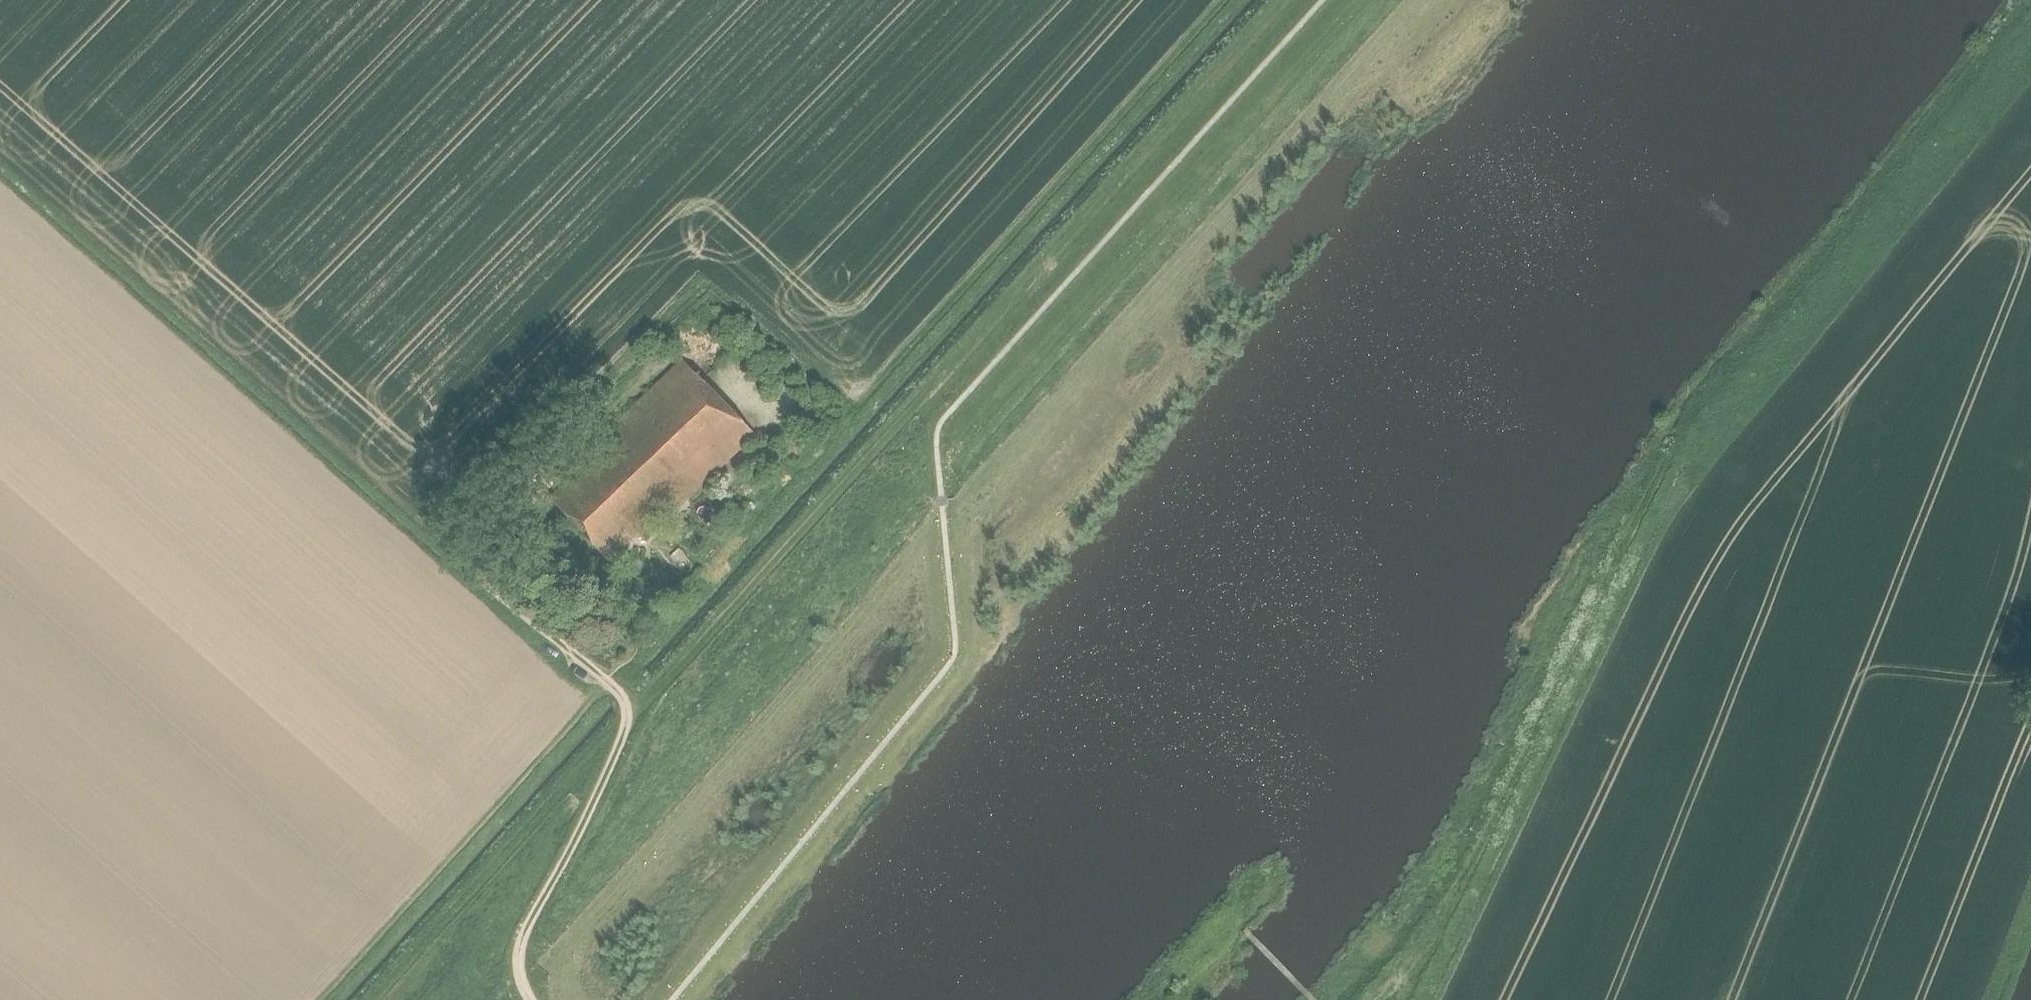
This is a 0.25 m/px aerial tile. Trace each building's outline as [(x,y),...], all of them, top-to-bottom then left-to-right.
[(558,479),(564,485),(552,497),(614,559),(639,535),(641,537),(671,507),(677,513),(755,436),(679,359),(558,479)] [(682,574),(675,577),(678,583),(685,581),(682,574)]
